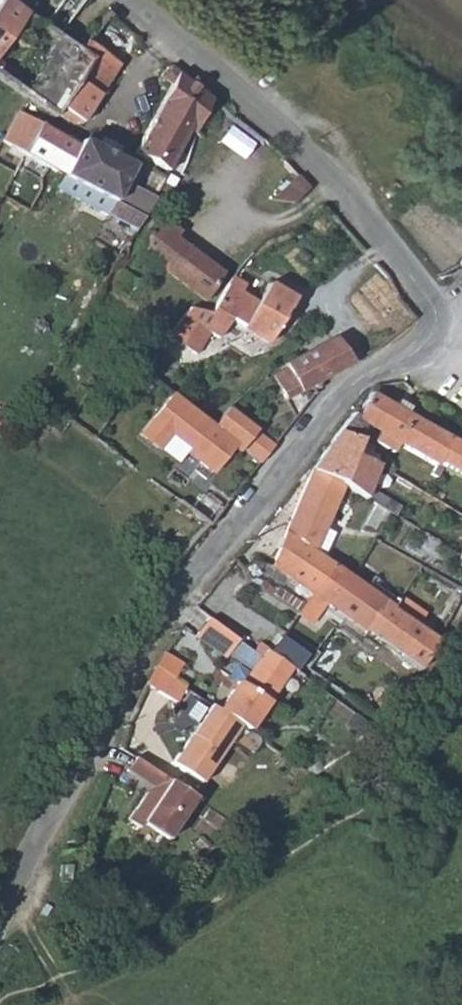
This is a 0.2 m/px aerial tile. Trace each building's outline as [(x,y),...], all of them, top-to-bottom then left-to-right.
[(4,0),(0,0),(0,43),(21,13),(4,0)] [(40,26),(56,37),(84,0),(60,0),(40,26)] [(92,35),(117,54),(134,32),(109,14),(92,35)] [(52,117),(58,107),(88,61),(76,51),(60,40),(22,96),(52,117)] [(84,41),(76,51),(88,61),(58,107),(80,121),(116,66),(84,41)] [(159,78),(169,86),(169,85),(175,72),(168,66),(159,78)] [(188,129),(193,133),(193,132),(210,98),(206,95),(204,96),(196,88),(189,82),(176,73),(175,72),(169,85),(169,86),(151,121),(133,155),(166,171),(167,169),(170,164),(181,143),(188,129)] [(199,84),(192,78),(189,82),(196,88),(199,84)] [(242,168),(262,139),(210,98),(193,132),(193,133),(187,155),(196,158),(202,139),(227,155),(233,160),(242,168)] [(66,182),(140,221),(152,199),(139,191),(131,186),(136,175),(127,170),(127,168),(112,160),(117,149),(99,139),(93,150),(77,142),(73,146),(17,114),(0,143),(66,182)] [(281,178),(290,167),(282,160),(280,158),(270,169),(281,178)] [(236,177),(242,168),(233,160),(226,170),(236,177)] [(174,174),(167,169),(166,171),(163,177),(161,181),(169,185),(174,174)] [(148,170),(139,191),(152,199),(158,187),(161,181),(163,177),(148,170)] [(300,178),(276,201),(291,203),(308,187),(300,178)] [(179,232),(153,217),(136,250),(158,267),(199,298),(205,302),(225,274),(176,238),(179,232)] [(137,258),(130,269),(136,273),(143,262),(137,258)] [(250,289),(235,280),(230,286),(246,295),(250,289)] [(246,295),(230,286),(211,313),(207,312),(190,310),(169,338),(195,355),(208,334),(217,339),(229,320),(240,326),(239,328),(267,345),(293,300),(267,283),(256,301),(246,295)] [(296,393),(331,374),(352,364),(333,339),(281,366),(285,372),(271,380),(277,392),(282,401),(296,393)] [(167,392),(133,435),(154,453),(167,441),(208,475),(233,444),(259,462),(272,445),(223,407),(211,425),(167,392)] [(358,414),(357,416),(366,422),(372,426),(396,441),(436,465),(449,441),(402,413),(392,407),(368,393),(367,396),(358,414)] [(394,401),(392,407),(402,413),(405,408),(394,401)] [(355,438),(360,431),(366,422),(357,416),(352,414),(337,433),(312,470),(335,484),(386,514),(391,506),(362,487),(371,464),(359,456),(347,450),(355,438)] [(372,426),(366,435),(378,442),(391,451),(396,441),(372,426)] [(366,444),(355,438),(347,450),(359,456),(366,444)] [(449,441),(436,465),(461,477),(461,447),(449,441)] [(322,525),(335,484),(312,470),(312,471),(271,568),(307,595),(328,566),(311,553),(322,525)] [(339,628),(353,637),(379,602),(392,610),(397,602),(373,586),(368,593),(350,581),(328,566),(307,595),(320,603),(334,613),(330,619),(340,626),(339,628)] [(229,614),(203,595),(192,607),(194,609),(206,619),(219,629),(229,614)] [(307,595),(292,613),(306,623),(320,603),(307,595)] [(405,608),(397,602),(392,610),(379,602),(353,637),(373,651),(378,645),(415,672),(437,643),(408,621),(410,616),(403,611),(405,608)] [(229,692),(216,712),(239,727),(244,731),(287,667),(264,651),(258,658),(250,652),(219,629),(206,619),(193,636),(222,658),(223,656),(248,675),(239,687),(233,695),(229,692)] [(258,642),(250,652),(258,658),(264,651),(267,647),(258,642)] [(316,659),(309,654),(305,652),(293,671),(303,678),(316,659)] [(160,656),(152,668),(165,677),(174,665),(160,656)] [(165,677),(152,668),(152,669),(144,688),(143,689),(173,702),(181,689),(165,677)] [(229,692),(233,695),(239,687),(235,684),(229,692)] [(216,712),(208,707),(169,765),(200,785),(239,727),(216,712)] [(168,837),(193,800),(122,753),(112,768),(146,791),(158,798),(154,804),(142,796),(128,818),(139,826),(143,821),(168,837)] [(158,798),(146,791),(142,796),(154,804),(158,798)]
